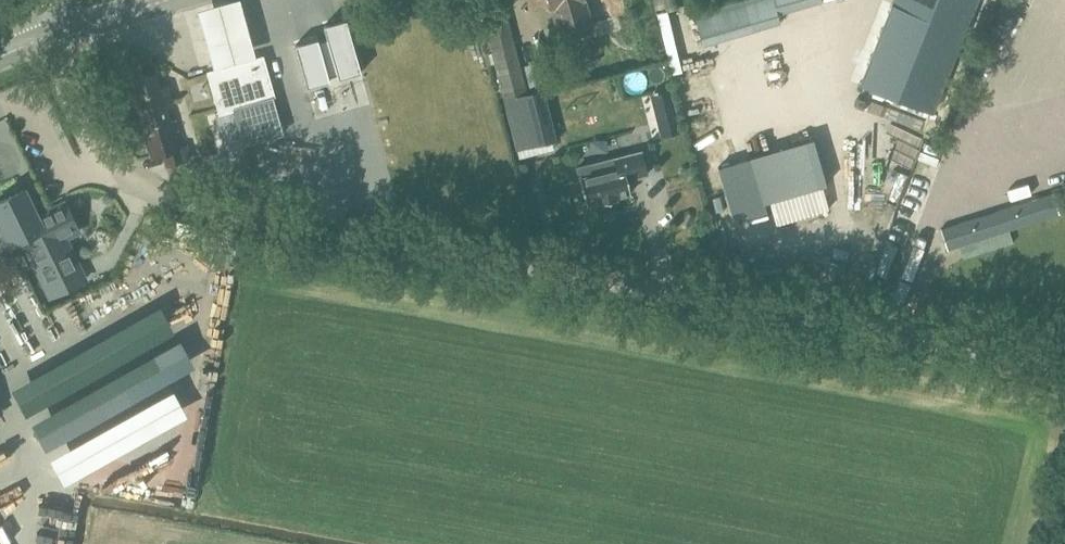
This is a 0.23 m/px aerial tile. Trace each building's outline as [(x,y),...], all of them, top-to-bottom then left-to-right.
[(198,12),(214,71),(257,59),(240,0),(198,12)] [(561,39),(593,29),(584,0),(549,0),(561,39)] [(654,24),(668,21),(664,0),(649,0),(654,24)] [(858,88),(931,117),(976,0),(892,0),(858,88)] [(999,18),(1012,20),(1014,4),(1001,3),(999,18)] [(504,4),(483,9),(506,99),(527,94),(504,4)] [(339,79),(362,72),(346,19),(324,26),(328,39),(319,42),(318,39),(295,45),(307,88),(330,81),(329,77),(338,75),(339,79)] [(205,60),(220,113),(274,98),(259,45),(205,60)] [(164,154),(167,165),(191,158),(188,149),(179,152),(167,108),(173,106),(168,87),(161,89),(157,74),(130,81),(151,157),(164,154)] [(554,141),(541,90),(527,94),(506,99),(519,149),(554,141)] [(653,104),(661,137),(681,132),(673,99),(653,104)] [(687,138),(706,213),(728,207),(708,132),(687,138)] [(754,203),(819,186),(807,139),(742,155),(754,203)] [(641,151),(578,168),(581,181),(575,182),(580,202),(586,200),(587,205),(602,201),(602,204),(617,200),(616,197),(631,194),(628,180),(647,175),(641,151)] [(65,238),(79,231),(65,203),(37,217),(24,190),(0,201),(0,224),(9,243),(11,242),(12,244),(23,239),(52,297),(85,280),(65,238)] [(1012,241),(1008,230),(1061,214),(1053,192),(940,228),(948,249),(959,246),(963,258),(1012,241)] [(3,264),(9,276),(28,267),(22,255),(3,264)] [(144,290),(144,272),(131,272),(131,289),(144,290)] [(68,498),(151,510),(175,354),(92,342),(68,498)]
